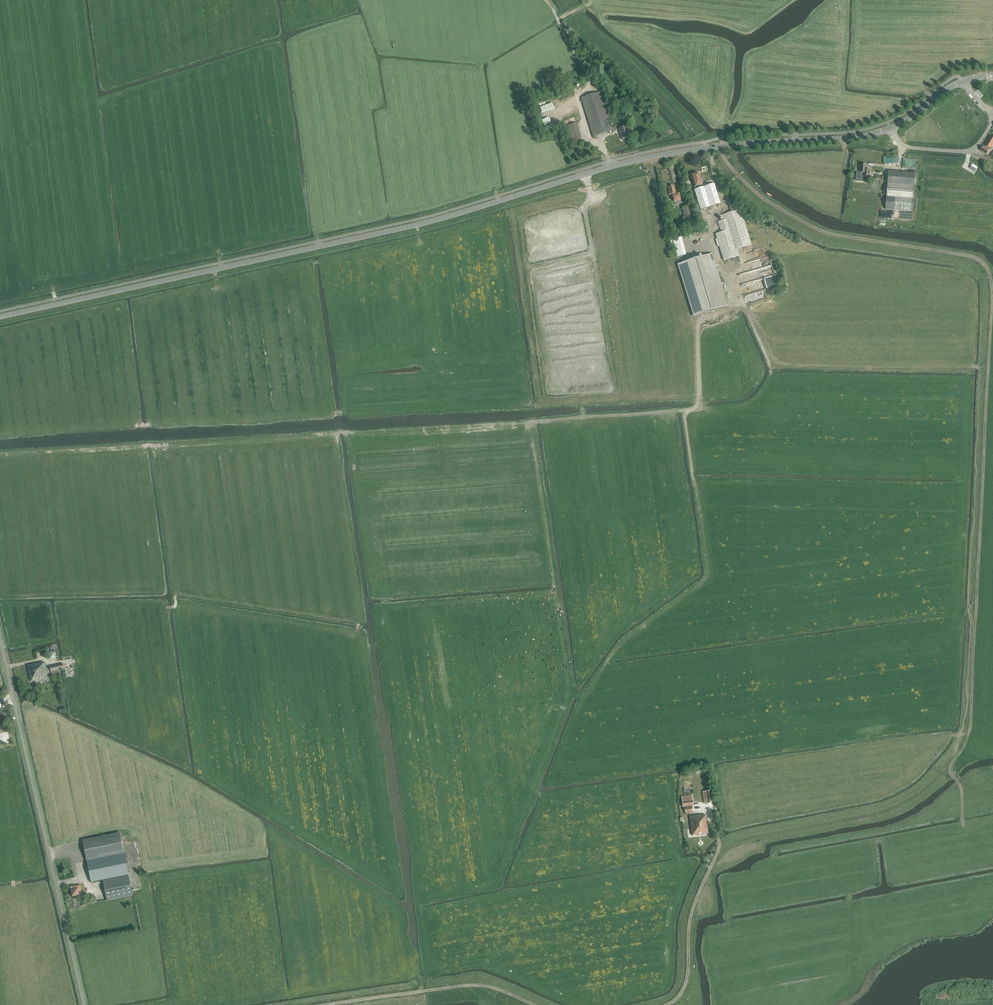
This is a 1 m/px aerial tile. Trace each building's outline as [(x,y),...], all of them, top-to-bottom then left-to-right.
[(593,137),(613,131),(617,130),(616,126),(612,127),(601,92),(581,98),(593,137)] [(556,116),(545,118),(546,127),(557,125),(556,116)] [(570,144),(582,141),(576,123),(565,127),(570,144)] [(622,140),(630,137),(626,127),(618,129),(622,140)] [(990,150),(985,147),(983,146),(981,151),(987,155),(990,150)] [(867,165),(861,164),(860,173),(857,173),(856,178),(864,179),(864,177),(870,177),(870,170),(867,170),(867,165)] [(889,171),(887,197),(886,210),(913,212),(914,199),(916,173),(889,171)] [(694,187),(700,185),(702,184),(699,173),(696,174),(695,172),(692,173),(693,175),(691,176),(694,187)] [(701,188),(695,190),(699,202),(698,203),(700,209),(720,203),(714,184),(701,188)] [(674,186),(672,186),(668,187),(669,195),(672,195),(674,202),(680,200),(679,195),(676,195),(674,186)] [(722,215),(724,220),(718,222),(721,233),(715,234),(723,261),(740,256),(738,248),(751,244),(740,209),(737,210),(732,193),(726,195),(731,212),(722,215)] [(685,221),(691,219),(688,206),(682,208),(685,221)] [(675,236),(679,254),(689,251),(684,233),(675,236)] [(771,253),(761,257),(763,265),(773,261),(771,253)] [(711,254),(679,264),(694,316),(727,306),(711,254)] [(44,662),(28,666),(31,682),(42,679),(44,684),(48,683),(47,679),(48,678),(45,667),(44,662)] [(52,676),(61,675),(60,670),(64,669),(63,663),(50,666),(52,676)] [(685,808),(686,813),(693,812),(692,807),(691,806),(693,806),(692,800),(692,796),(682,797),(682,802),(683,807),(686,807),(686,808),(685,808)] [(701,816),(701,815),(690,817),(692,835),(708,834),(706,815),(701,816)] [(87,861),(87,862),(91,883),(129,876),(124,854),(120,833),(83,840),(87,861)] [(129,876),(103,881),(107,902),(133,896),(132,892),(129,876)] [(80,885),(71,887),(73,896),(82,895),(80,885)]
